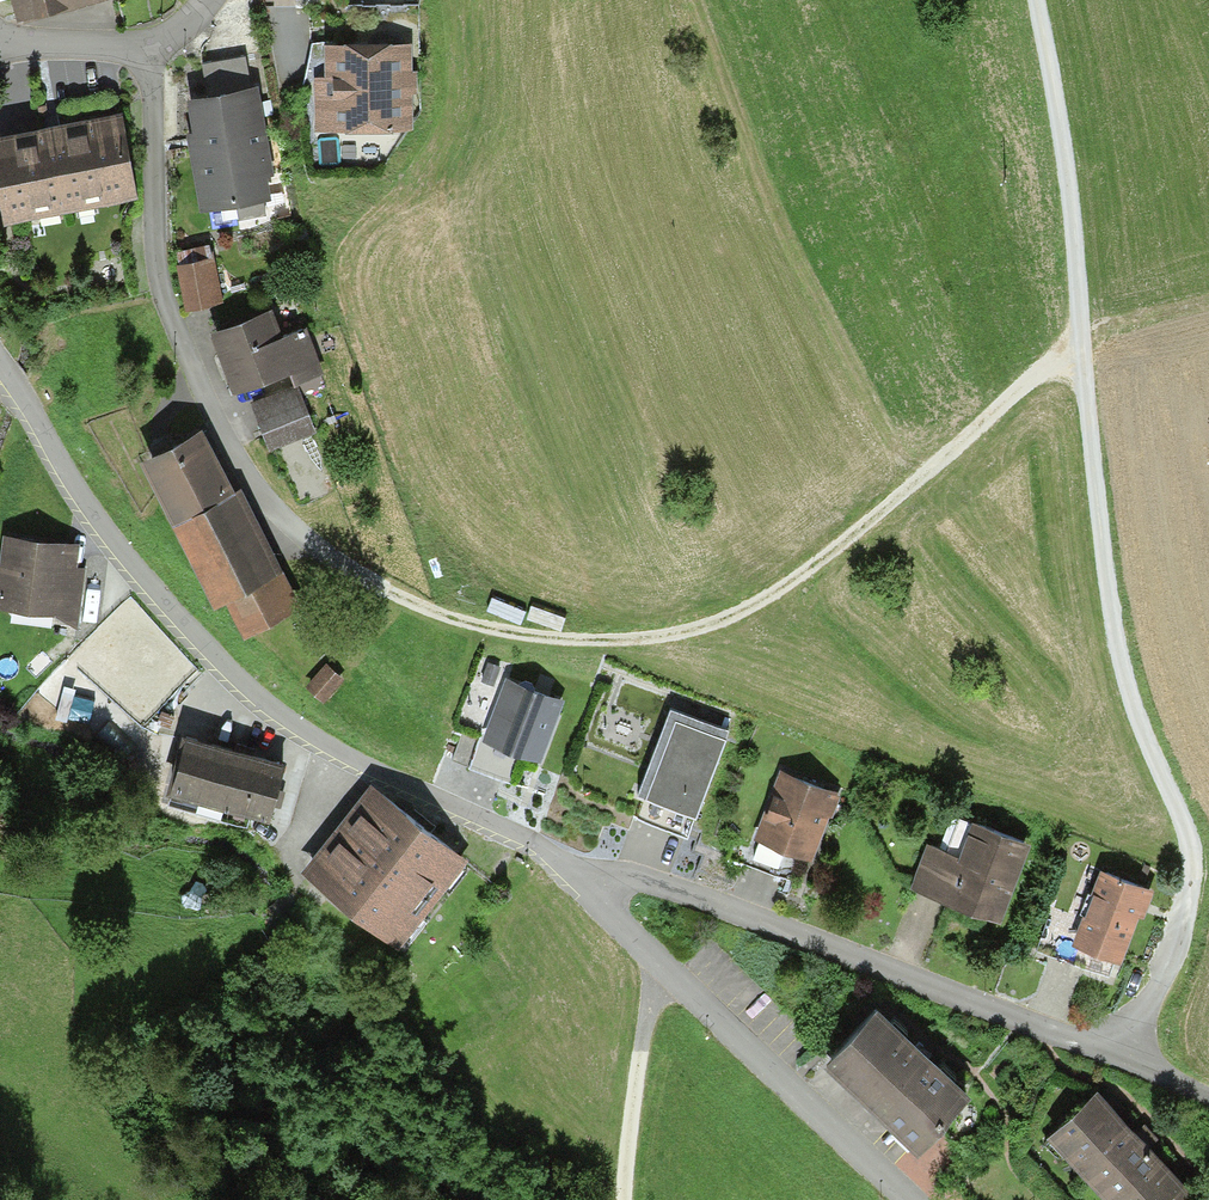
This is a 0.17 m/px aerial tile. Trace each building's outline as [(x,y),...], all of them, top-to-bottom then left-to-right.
[(18,26),(109,0),(10,0),(18,26)] [(314,81),(316,133),(411,130),(410,79),(409,48),(327,50),(328,80),(314,81)] [(186,137),(199,215),(270,202),(266,180),(275,179),(259,89),(255,90),(249,55),(208,63),(215,100),(188,105),(193,136),(186,137)] [(6,228),(138,203),(122,122),(59,134),(0,145),(0,199),(6,228)] [(178,269),(188,314),(226,306),(216,261),(178,269)] [(290,380),(293,388),(298,386),(323,377),(307,330),(283,338),(275,315),(213,338),(235,400),(290,380)] [(316,434),(298,386),(293,388),(250,404),(268,452),(316,434)] [(173,514),(236,482),(202,417),(140,449),(173,514)] [(236,482),(173,514),(214,593),(225,588),(243,624),(300,595),(241,479),(236,482)] [(0,555),(0,604),(56,609),(71,623),(79,625),(85,566),(76,563),(80,538),(3,528),(0,555)] [(327,659),(306,682),(323,698),(345,675),(327,659)] [(33,665),(23,676),(31,684),(42,673),(33,665)] [(564,696),(507,675),(484,736),(540,758),(557,715),(564,696)] [(672,705),(641,788),(644,789),(635,814),(688,833),(697,808),(700,812),(732,727),(672,705)] [(285,755),(184,725),(166,782),(173,784),(168,800),(244,823),(250,804),(269,809),(285,755)] [(842,789),(783,767),(757,834),(812,855),(828,813),(833,814),(842,789)] [(303,865),(396,938),(465,851),(372,778),(303,865)] [(928,838),(912,880),(1002,914),(1032,836),(973,814),(959,850),(928,838)] [(1152,883),(1099,863),(1072,936),(1121,954),(1137,908),(1142,910),(1152,883)] [(825,1044),(917,1134),(969,1080),(932,1044),(877,990),(825,1044)] [(1049,1129),(1115,1199),(1171,1199),(1190,1183),(1148,1138),(1097,1084),(1049,1129)]
